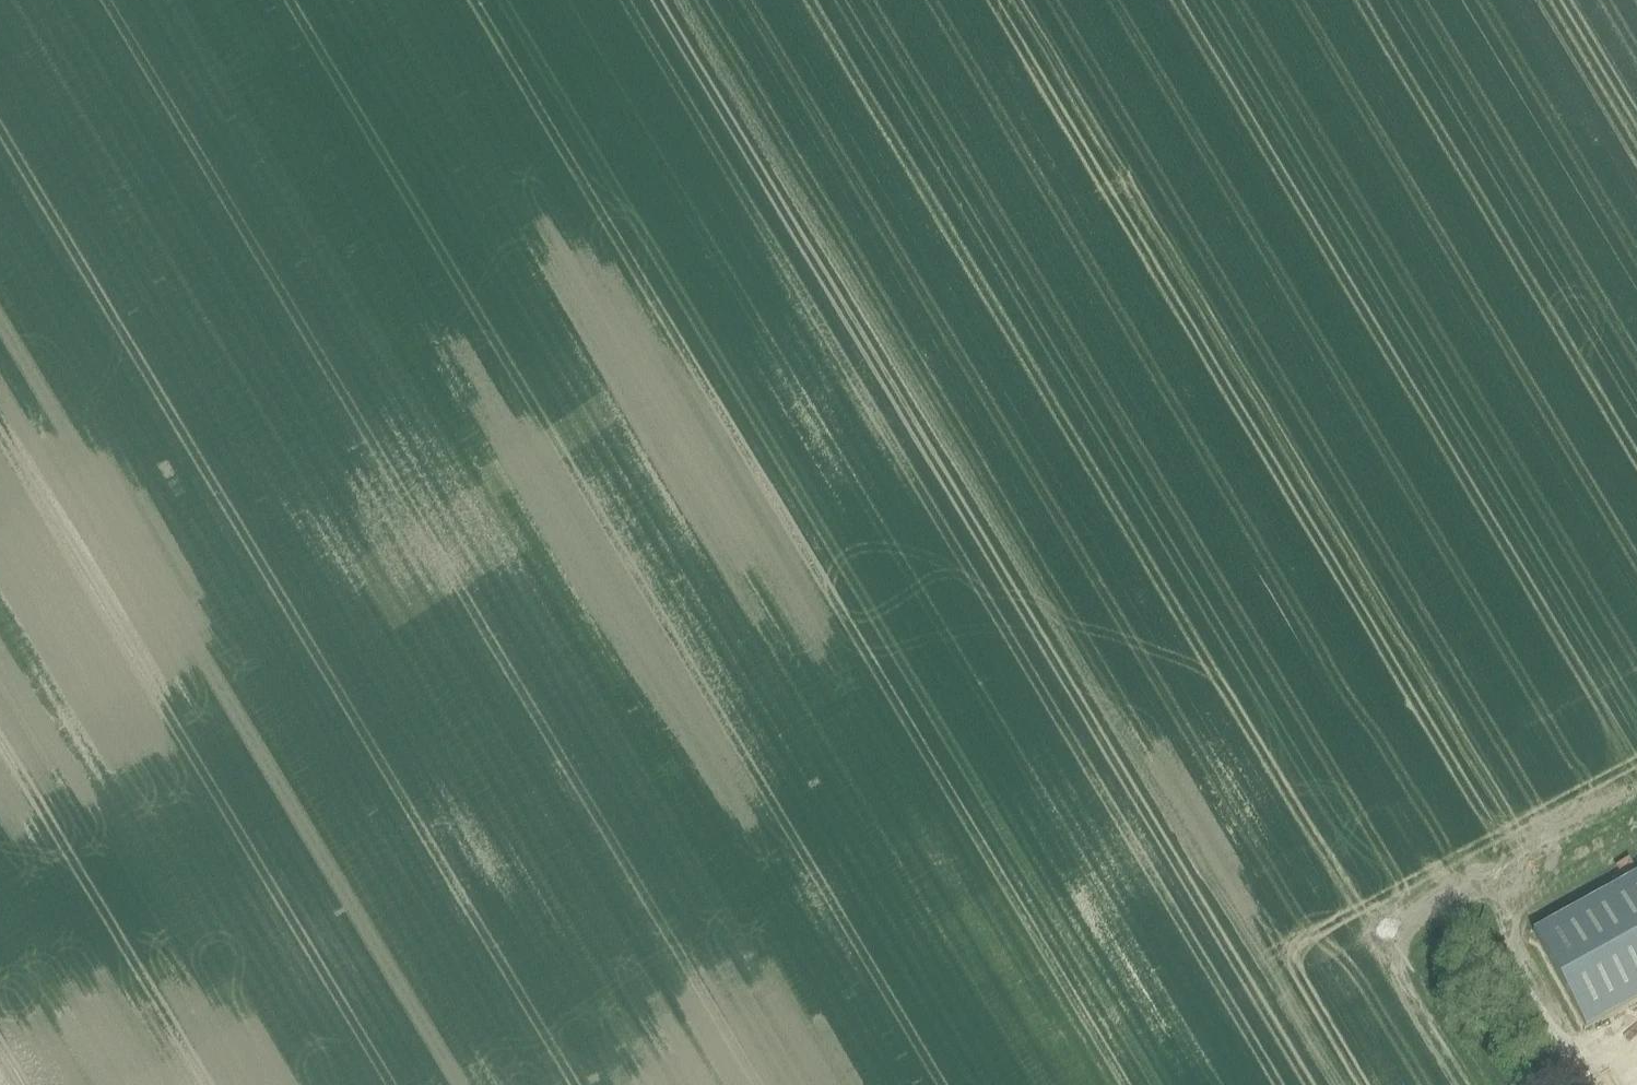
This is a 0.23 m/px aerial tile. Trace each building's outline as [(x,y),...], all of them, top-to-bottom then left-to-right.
[(1532,932),(1584,1027),(1636,998),(1636,874),(1532,932)]
